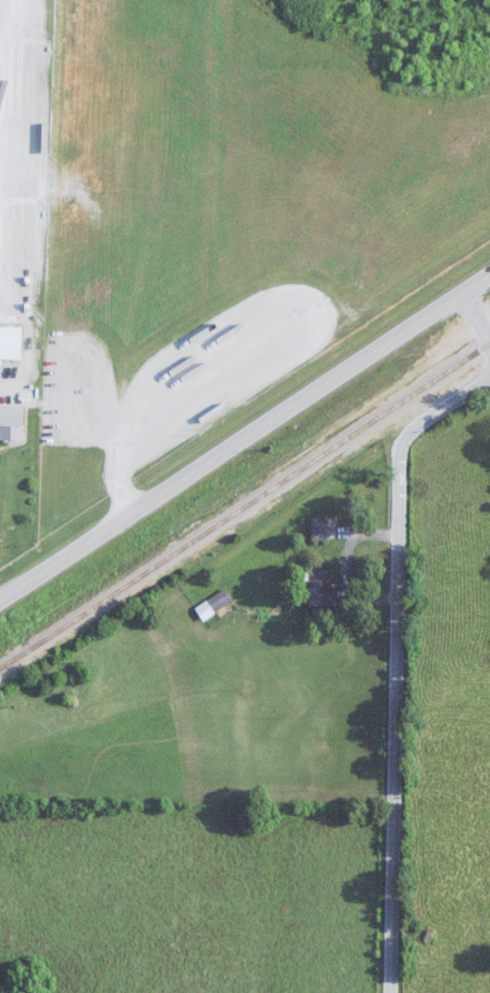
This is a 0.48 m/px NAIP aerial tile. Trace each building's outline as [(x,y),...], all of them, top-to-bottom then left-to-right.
[(3,363),(22,363),(22,328),(0,328),(0,368),(3,368),(3,363)] [(24,442),(24,408),(0,408),(0,442),(24,442)] [(312,520),(312,541),(329,541),(329,520),(312,520)] [(335,571),(310,571),(310,606),(335,606),(335,571)] [(233,601),(225,589),(195,609),(203,621),(233,601)]
